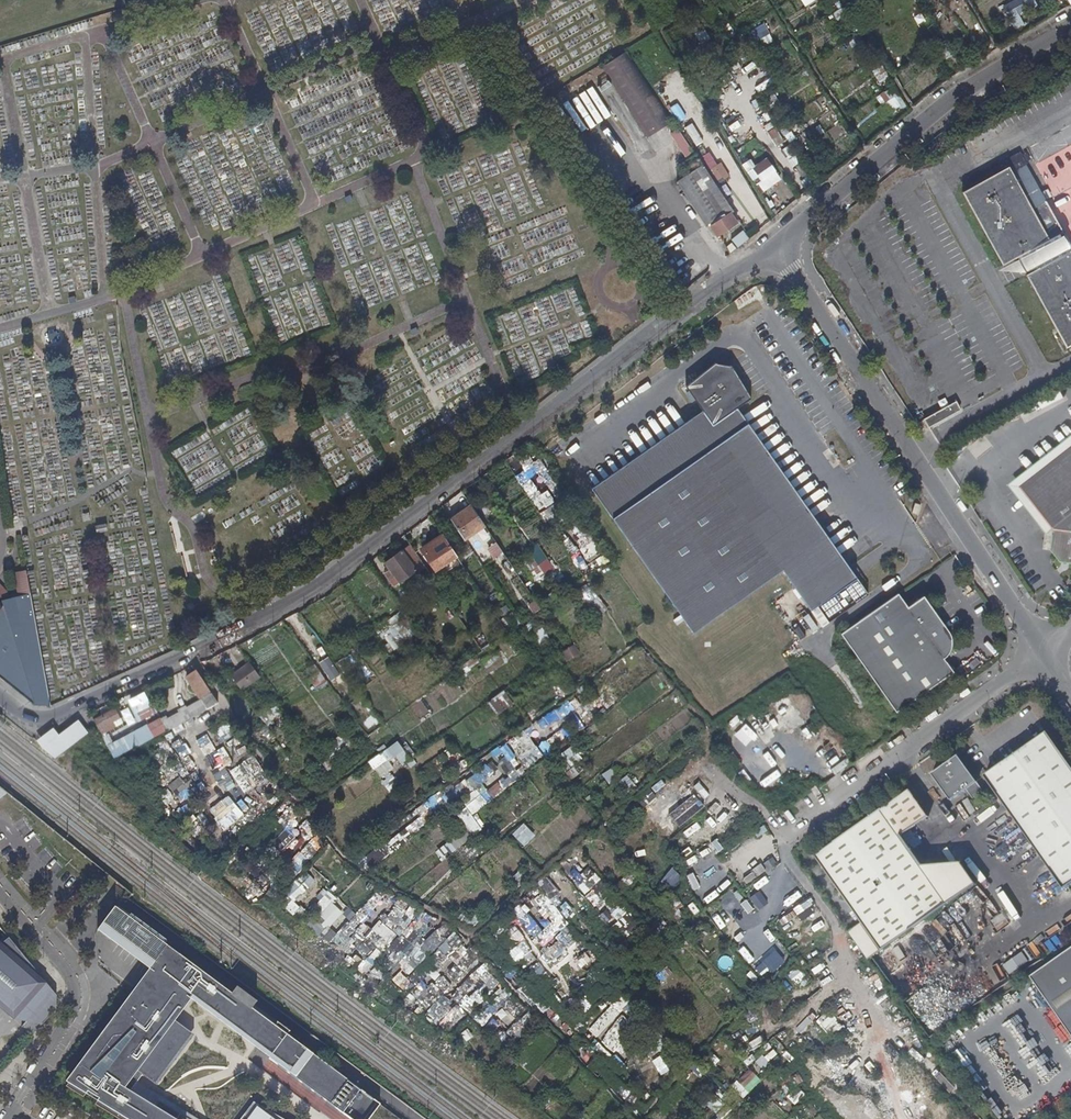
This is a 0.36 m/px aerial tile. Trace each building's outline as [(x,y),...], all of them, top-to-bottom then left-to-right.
[(1026,24),(1021,13),(1036,6),(1033,0),(1015,0),(1003,5),(1013,30),(1026,24)] [(699,43),(708,39),(703,28),(695,32),(699,43)] [(946,60),(954,55),(945,41),(937,45),(946,60)] [(614,56),(599,65),(604,72),(618,63),(614,56)] [(878,82),(887,77),(882,66),(873,71),(878,82)] [(875,95),(879,104),(886,102),(891,113),(905,108),(896,87),(875,95)] [(690,124),(684,128),(701,156),(708,152),(690,124)] [(669,134),(685,157),(693,152),(677,129),(669,134)] [(652,170),(633,141),(619,151),(639,180),(652,170)] [(1034,165),(1052,198),(1044,203),(1023,165),(1010,172),(1007,169),(961,195),(1001,267),(1015,259),(1065,350),(1070,346),(1070,144),(1034,165)] [(789,145),(781,148),(790,168),(798,164),(789,145)] [(733,211),(694,152),(687,157),(699,177),(694,181),(714,211),(716,210),(722,219),(710,227),(717,237),(737,223),(731,213),(733,211)] [(761,194),(782,180),(767,157),(754,165),(750,159),(741,165),(761,194)] [(717,184),(729,177),(721,162),(709,169),(717,184)] [(736,247),(748,240),(743,231),(731,239),(736,247)] [(702,412),(591,488),(693,633),(782,570),(822,628),(867,596),(738,411),(755,399),(734,370),(717,366),(686,389),(702,412)] [(620,400),(615,393),(609,398),(614,404),(620,400)] [(954,403),(921,421),(925,430),(959,412),(954,403)] [(1038,516),(1070,497),(1070,448),(1018,490),(1038,516)] [(538,491),(530,496),(538,508),(546,503),(538,491)] [(1038,516),(1051,532),(1048,553),(1059,565),(1070,567),(1070,497),(1038,516)] [(484,528),(470,508),(451,520),(454,525),(464,541),(484,528)] [(464,541),(454,525),(448,529),(453,538),(451,539),(464,559),(473,554),(464,541)] [(456,557),(441,535),(421,549),(435,570),(456,557)] [(584,558),(600,551),(595,541),(579,547),(584,558)] [(539,579),(554,567),(536,543),(520,555),(539,579)] [(401,551),(384,564),(399,583),(415,570),(401,551)] [(897,583),(911,572),(907,566),(892,577),(897,583)] [(20,595),(29,593),(25,570),(17,572),(20,595)] [(1,598),(3,598),(9,590),(0,582),(0,597),(1,598)] [(2,606),(0,609),(0,676),(2,677),(36,704),(49,706),(29,593),(20,595),(3,598),(1,598),(0,599),(2,606)] [(909,606),(900,594),(842,633),(897,711),(952,674),(937,652),(951,642),(943,631),(948,627),(926,595),(909,606)] [(534,600),(527,604),(532,612),(539,608),(534,600)] [(542,627),(534,632),(539,641),(547,636),(542,627)] [(560,651),(566,661),(579,653),(574,644),(560,651)] [(253,672),(240,656),(228,665),(240,681),(253,672)] [(317,662),(329,680),(339,674),(327,656),(317,662)] [(307,676),(315,687),(325,680),(318,669),(307,676)] [(162,717),(158,719),(164,731),(180,724),(188,719),(197,714),(218,704),(194,671),(185,678),(200,701),(185,709),(183,706),(176,710),(177,713),(164,720),(162,717)] [(487,700),(496,713),(512,703),(503,689),(487,700)] [(137,721),(154,715),(145,691),(128,697),(137,721)] [(113,710),(92,720),(98,730),(118,719),(113,710)] [(1064,887),(1070,882),(1070,767),(1046,731),(983,776),(1064,887)] [(166,761),(173,756),(158,736),(151,741),(166,761)] [(398,738),(368,763),(383,781),(381,782),(390,793),(402,784),(386,764),(395,757),(402,766),(413,757),(398,738)] [(529,766),(542,756),(535,746),(521,756),(529,766)] [(573,746),(561,752),(568,767),(580,761),(573,746)] [(949,799),(976,780),(957,754),(930,772),(949,799)] [(185,773),(173,756),(166,761),(176,775),(180,772),(182,775),(185,773)] [(601,775),(607,782),(615,775),(609,768),(601,775)] [(179,778),(171,783),(175,790),(184,784),(179,778)] [(219,798),(223,805),(217,808),(226,823),(248,811),(235,788),(219,798)] [(848,932),(868,960),(952,901),(923,861),(902,833),(927,816),(907,788),(813,855),(860,923),(848,932)] [(481,796),(455,813),(472,837),(481,830),(470,814),(486,804),(481,796)] [(129,809),(132,813),(141,806),(139,803),(129,809)] [(148,811),(163,832),(170,826),(154,806),(148,811)] [(663,831),(676,823),(673,818),(660,826),(663,831)] [(361,862),(368,871),(420,830),(413,821),(361,862)] [(523,823),(511,834),(523,847),(535,836),(523,823)] [(762,863),(767,871),(777,865),(772,857),(762,863)] [(923,861),(952,901),(976,883),(960,862),(923,861)] [(298,877),(283,892),(294,902),(308,886),(298,877)] [(339,909),(332,904),(336,898),(326,890),(310,913),(313,915),(305,926),(320,936),(339,909)] [(352,911),(330,943),(347,955),(355,944),(348,940),(377,899),(386,906),(393,896),(386,891),(379,900),(371,894),(357,915),(352,911)] [(750,895),(754,909),(766,905),(761,891),(750,895)] [(290,899),(283,909),(298,918),(304,909),(290,899)] [(366,917),(363,920),(354,958),(361,960),(379,946),(392,963),(398,964),(405,973),(435,950),(433,958),(438,965),(455,951),(445,938),(446,930),(442,925),(425,938),(420,932),(427,926),(429,916),(422,914),(410,924),(413,908),(406,906),(402,900),(388,911),(393,918),(387,917),(382,921),(366,917)] [(169,940),(132,913),(117,935),(125,940),(152,961),(158,954),(166,943),(169,940)] [(328,944),(336,933),(329,928),(321,939),(328,944)] [(12,939),(5,944),(0,940),(0,1005),(17,1020),(49,983),(12,939)] [(97,1100),(128,1118),(198,1118),(160,1095),(157,1102),(132,1085),(176,1027),(165,1018),(189,986),(234,1019),(250,1004),(188,959),(166,943),(158,954),(165,959),(163,960),(161,960),(159,962),(157,964),(156,967),(156,970),(157,972),(159,974),(163,975),(145,999),(137,991),(68,1083),(86,1093),(90,1087),(101,1094),(97,1100)] [(1029,975),(1070,1033),(1070,944),(1029,975)] [(771,973),(784,961),(773,948),(753,967),(761,975),(768,969),(771,973)] [(453,966),(461,973),(477,958),(469,950),(453,966)] [(1010,974),(1028,960),(1021,951),(1002,965),(1010,974)] [(788,972),(792,982),(803,978),(798,967),(788,972)] [(59,1007),(59,994),(49,983),(17,1020),(45,1022),(59,1007)] [(609,1005),(586,1032),(601,1044),(594,1051),(618,1071),(625,1062),(621,1059),(642,1034),(619,1015),(630,1002),(616,989),(606,1001),(609,1005)] [(307,1047),(253,1006),(240,1024),(273,1048),(268,1054),(288,1069),(307,1047)] [(827,1010),(815,1022),(831,1037),(842,1025),(827,1010)] [(462,1045),(472,1036),(465,1028),(455,1037),(462,1045)] [(352,1081),(307,1047),(288,1069),(344,1111),(364,1090),(352,1081)] [(770,1069),(779,1061),(768,1048),(760,1056),(770,1069)] [(747,1071),(736,1082),(741,1087),(752,1076),(747,1071)] [(792,1105),(805,1096),(798,1086),(791,1091),(785,1083),(780,1087),(792,1105)] [(364,1090),(344,1111),(354,1118),(362,1118),(377,1100),(364,1090)] [(236,1118),(291,1118),(253,1097),(236,1118)] [(710,1106),(721,1116),(728,1109),(717,1099),(710,1106)] [(817,1113),(809,1100),(792,1111),(796,1118),(807,1118),(817,1113)]
